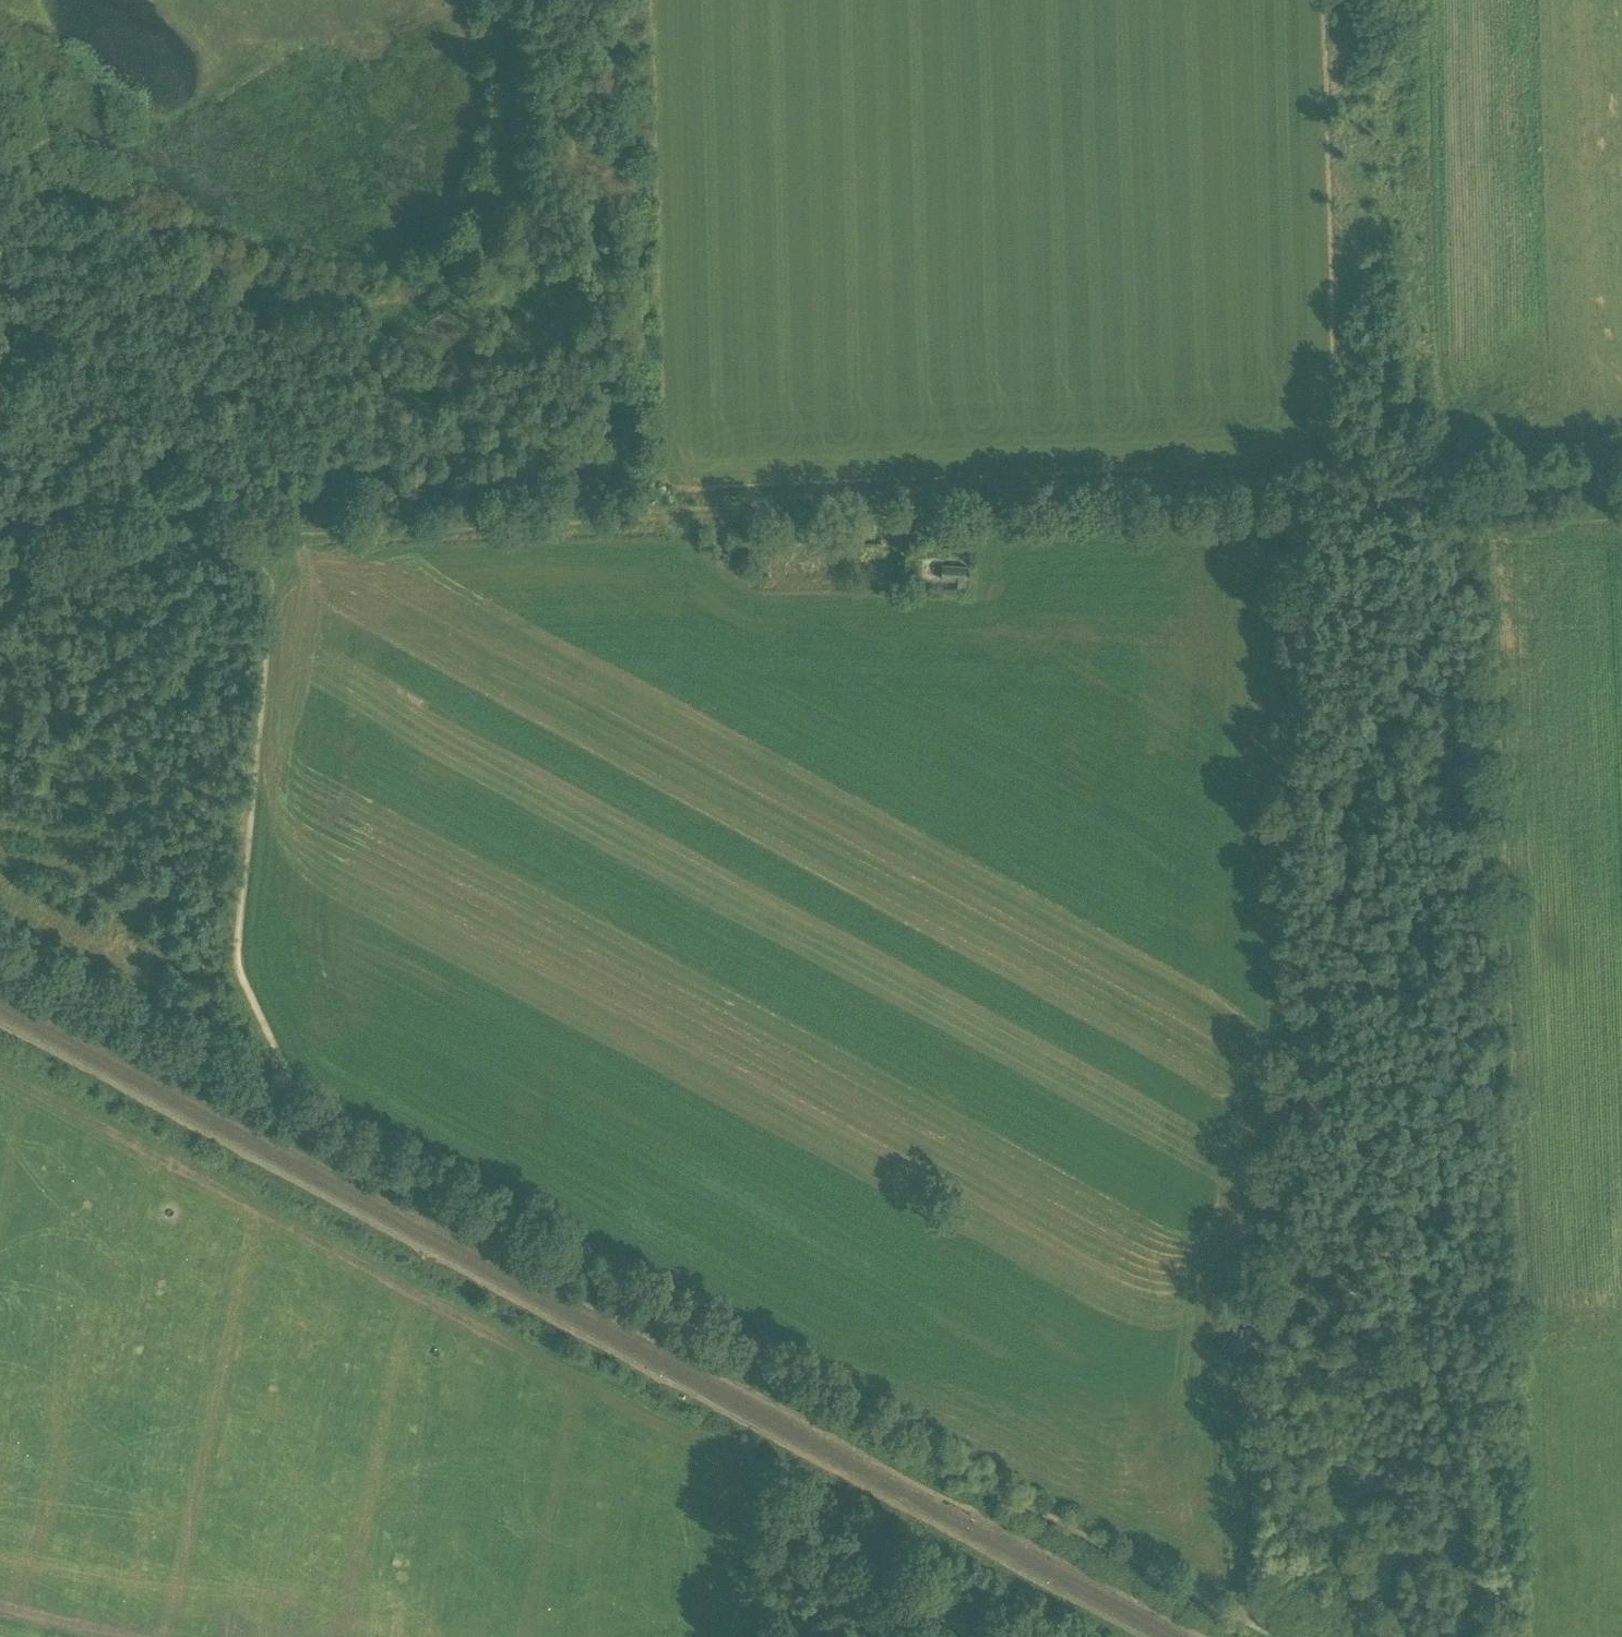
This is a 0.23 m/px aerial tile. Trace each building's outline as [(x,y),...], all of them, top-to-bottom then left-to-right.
[(969,588),(970,565),(942,563),(942,578),(957,579),(957,588),(969,588)] [(1249,1322),(1259,1322),(1259,1301),(1249,1301),(1249,1322)]
